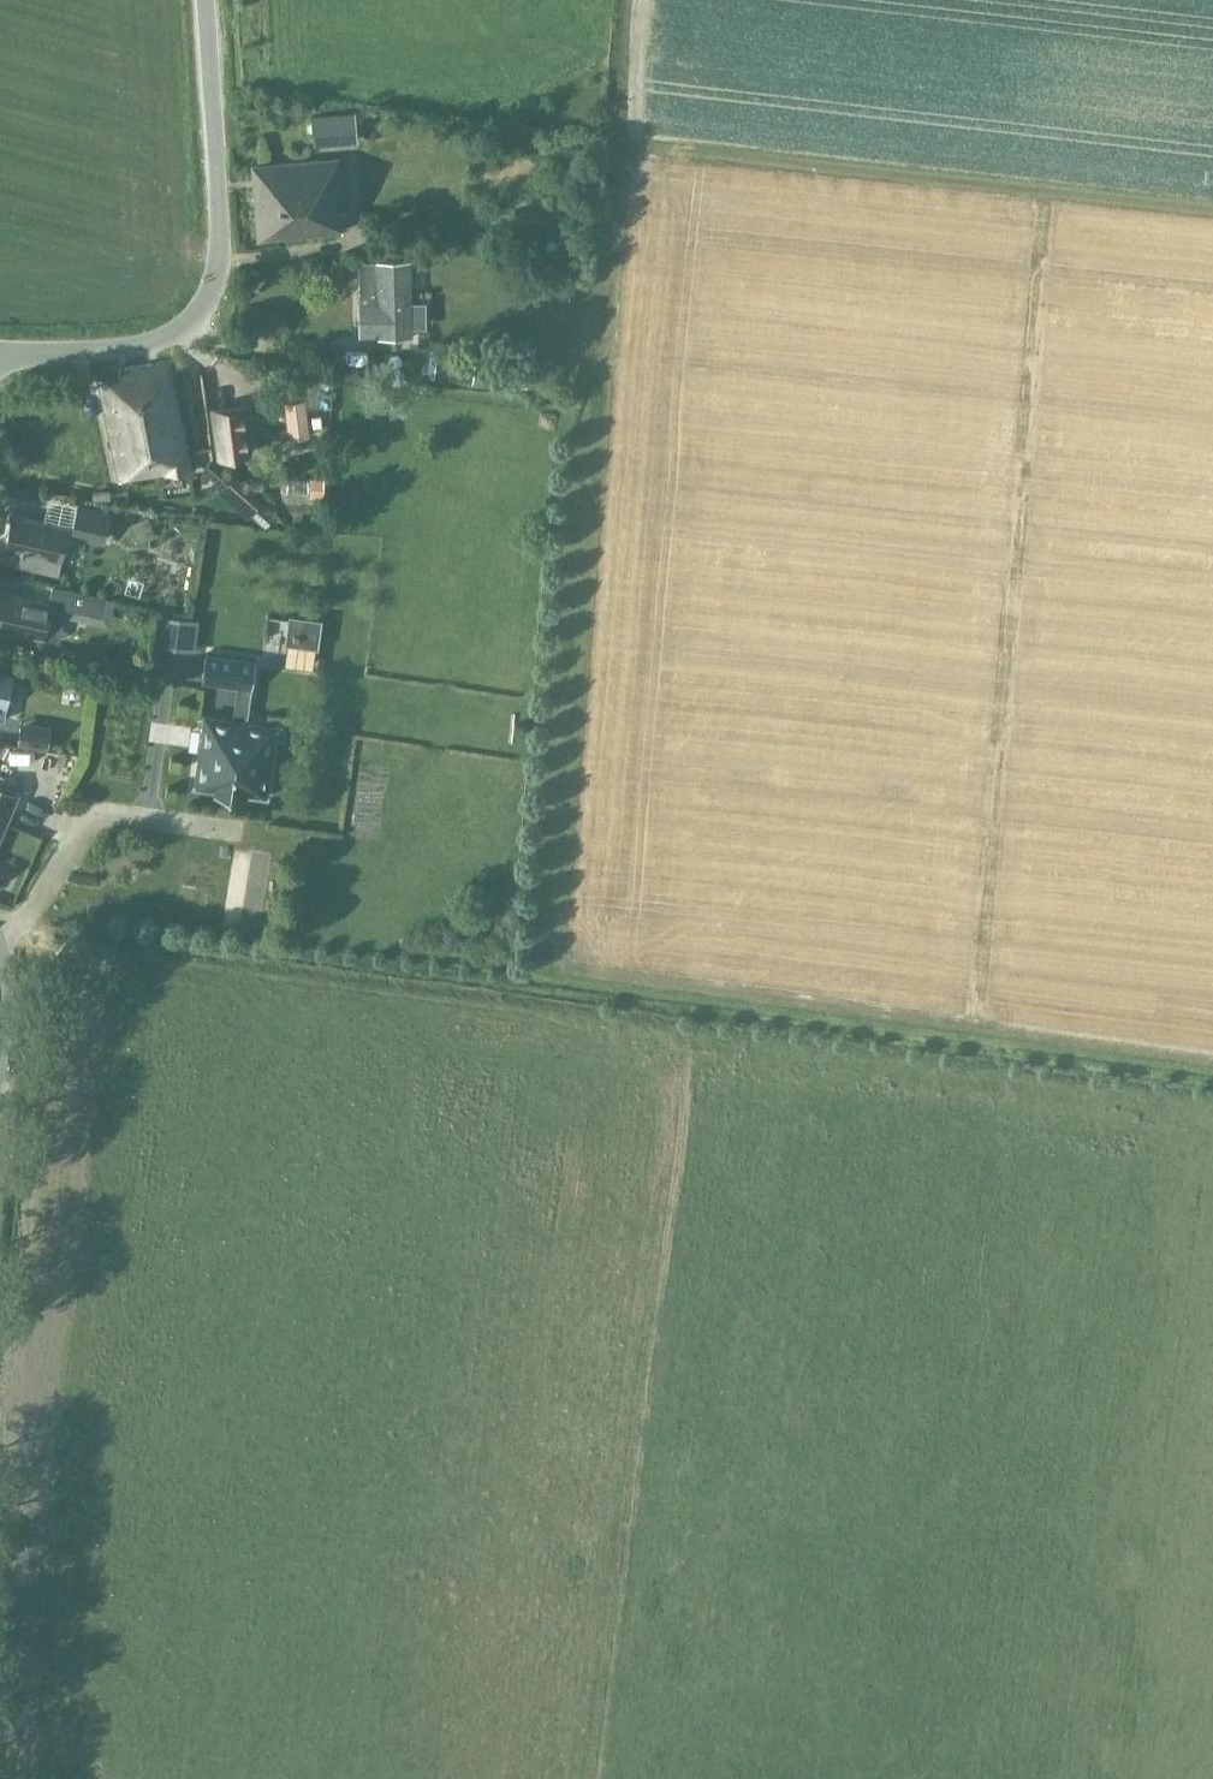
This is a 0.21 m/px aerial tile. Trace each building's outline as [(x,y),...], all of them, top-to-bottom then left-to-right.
[(357,144),(354,112),(310,116),(313,147),(357,144)] [(254,164),(254,165),(259,236),(339,230),(337,209),(341,209),(338,158),(254,164)] [(410,268),(410,260),(358,262),(359,302),(358,302),(359,335),(378,335),(378,338),(411,337),(411,328),(412,328),(410,268)] [(476,356),(435,351),(432,377),(472,382),(476,356)] [(119,480),(192,467),(173,361),(121,370),(123,379),(102,383),(119,480)] [(308,435),(304,400),(285,402),(289,438),(308,435)] [(249,453),(244,407),(211,410),(217,456),(249,453)] [(77,506),(72,529),(104,536),(110,513),(77,506)] [(53,575),(64,530),(12,517),(4,551),(13,553),(10,565),(53,575)] [(108,597),(58,586),(53,606),(104,617),(108,597)] [(48,607),(0,596),(0,626),(41,635),(48,607)] [(294,617),(292,628),(302,629),(301,643),(320,645),(323,620),(294,617)] [(205,654),(202,681),(236,686),(251,688),(255,661),(205,654)] [(10,675),(0,673),(0,716),(2,717),(10,675)] [(193,785),(193,787),(214,790),(214,792),(215,792),(215,791),(243,795),(243,796),(244,796),(245,794),(266,797),(266,795),(265,795),(273,745),(269,744),(272,725),(246,721),(231,719),(204,715),(194,785),(193,785)] [(51,724),(20,721),(18,741),(48,744),(51,724)] [(19,793),(0,785),(0,837),(19,793)]
